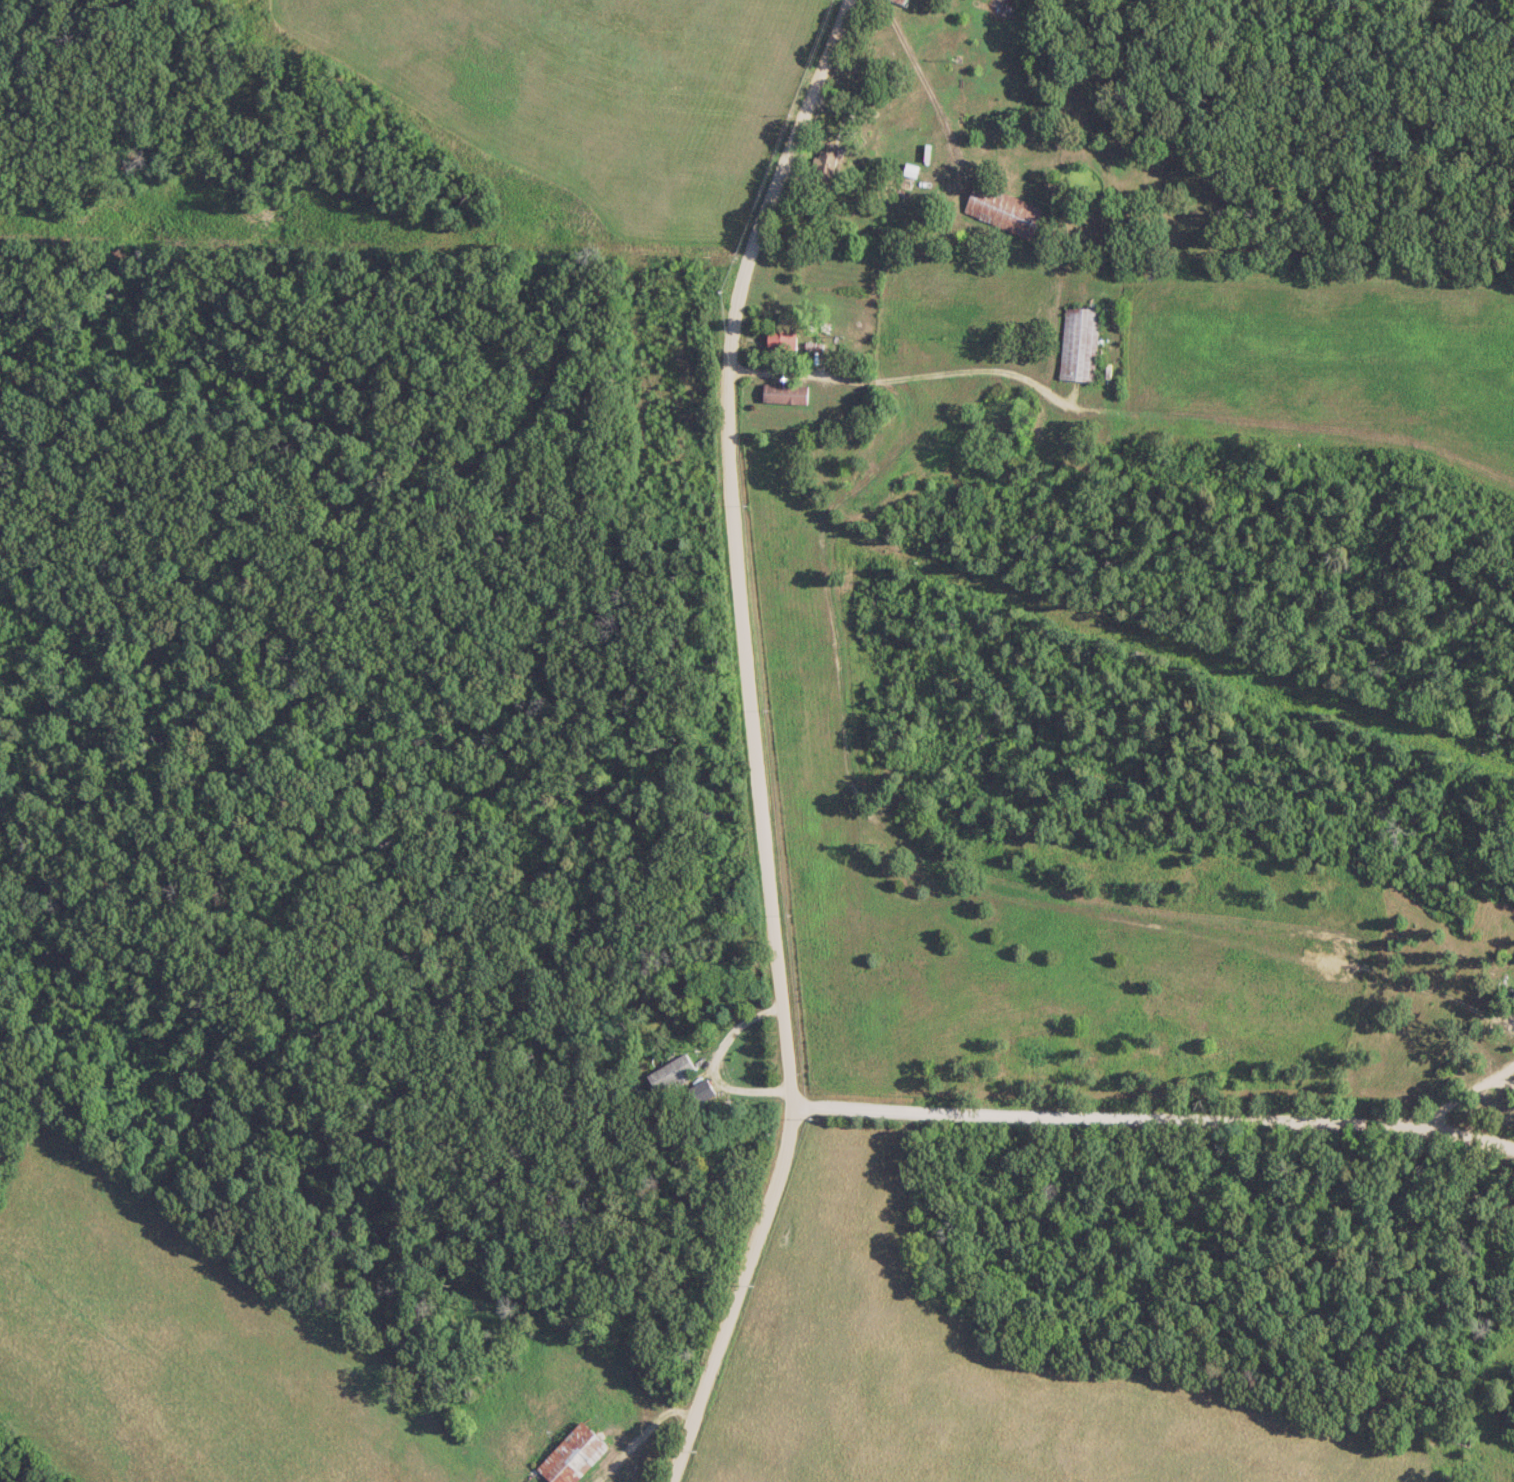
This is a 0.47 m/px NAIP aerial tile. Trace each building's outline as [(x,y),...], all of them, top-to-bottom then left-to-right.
[(813,172),(833,177),(839,152),(819,146),(813,172)] [(902,177),(915,178),(916,166),(903,165),(902,177)] [(1025,239),(1038,204),(975,180),(962,215),(1025,239)] [(1057,379),(1092,381),(1098,308),(1063,305),(1057,379)] [(768,329),(768,349),(795,349),(795,329),(768,329)] [(645,1075),(655,1093),(694,1070),(684,1052),(645,1075)] [(548,1481),(574,1481),(607,1446),(580,1420),(534,1469),(548,1481)]
